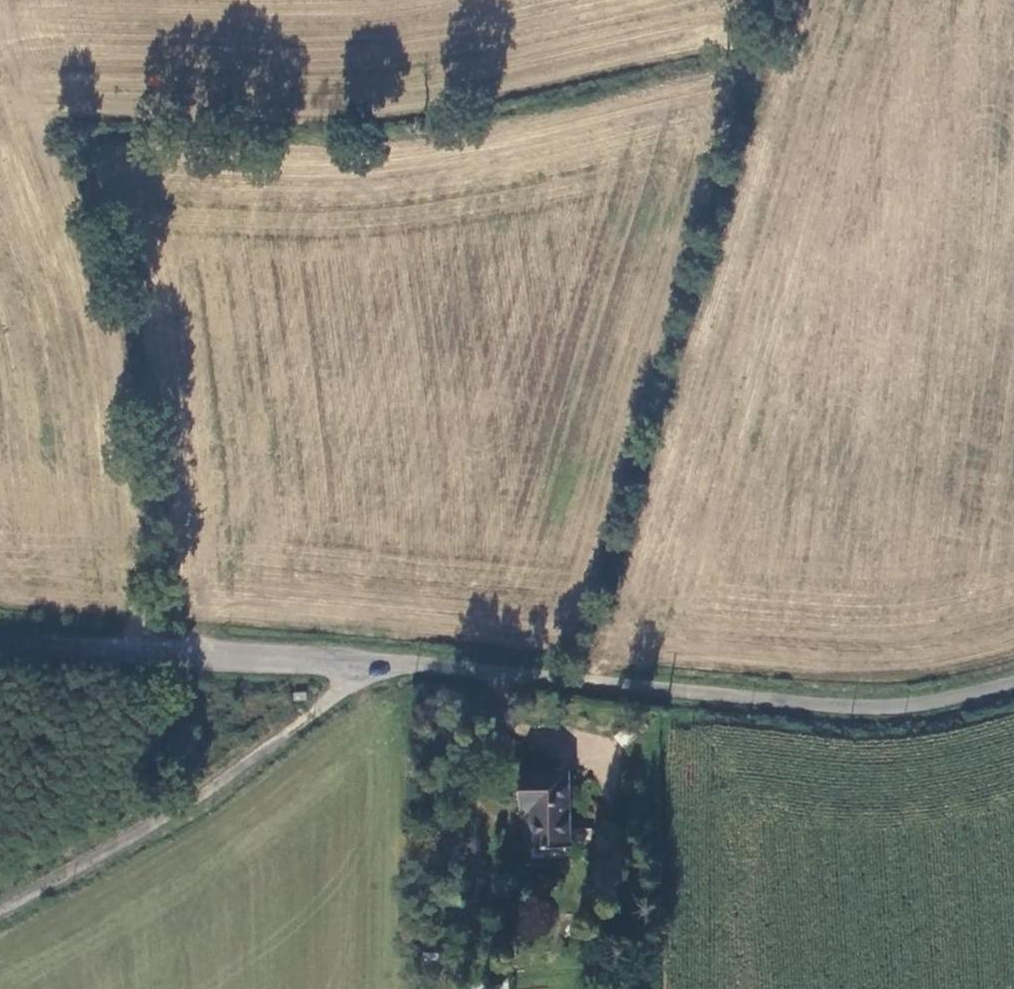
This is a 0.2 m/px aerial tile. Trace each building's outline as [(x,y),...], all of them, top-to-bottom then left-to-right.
[(569,779),(521,779),(521,812),(535,814),(535,849),(570,850),(570,833),(569,779)] [(593,833),(570,833),(570,850),(594,849),(593,833)]
